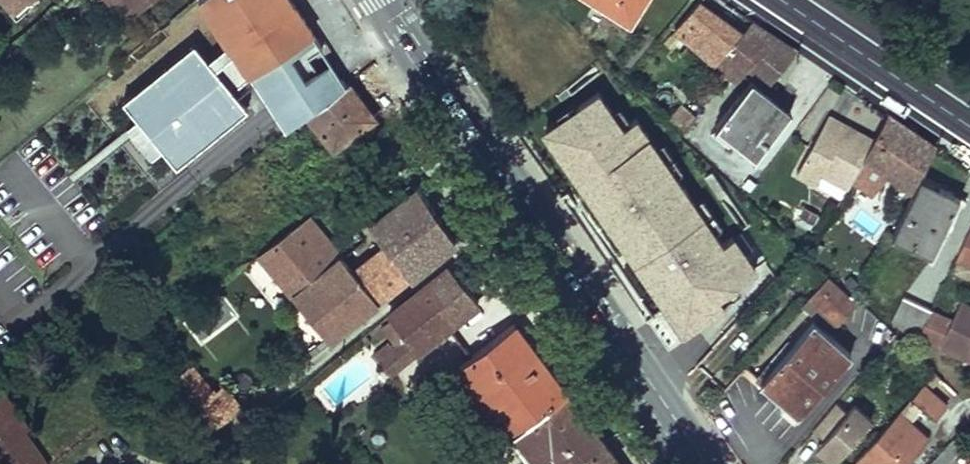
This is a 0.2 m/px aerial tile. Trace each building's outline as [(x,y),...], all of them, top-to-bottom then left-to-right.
[(16,17),(36,0),(1,0),(16,17)] [(128,19),(151,0),(115,0),(113,2),(116,6),(128,19)] [(252,34),(272,63),(311,32),(313,31),(293,0),(223,0),(252,34)] [(631,23),(645,0),(595,0),(631,23)] [(716,64),(742,33),(719,15),(700,1),(675,30),(716,64)] [(116,6),(108,13),(119,26),(128,19),(116,6)] [(742,33),(716,64),(738,81),(744,74),(749,67),(769,85),(797,51),(752,21),(742,33)] [(267,103),(288,129),(293,125),(296,123),(309,113),(349,82),(331,58),(330,59),(311,32),(272,63),(263,70),(274,85),(271,88),(267,103)] [(148,104),(175,139),(258,74),(231,40),(148,104)] [(752,80),(717,124),(757,155),(791,111),(752,80)] [(362,100),(349,82),(309,113),(312,118),(334,148),(370,120),(361,108),(365,104),(362,100)] [(599,87),(541,126),(563,162),(664,305),(652,312),(672,349),(704,326),(713,341),(782,271),(749,222),(721,237),(637,115),(622,123),(599,87)] [(365,104),(361,108),(370,120),(375,117),(365,104)] [(682,104),(669,119),(684,133),(697,118),(682,104)] [(151,128),(139,111),(125,122),(138,138),(151,128)] [(309,113),(296,123),(300,127),(312,118),(309,113)] [(847,188),(845,192),(856,199),(865,183),(873,188),(883,170),(914,191),(921,177),(936,146),(915,132),(888,113),(874,140),(847,188)] [(847,188),(874,140),(847,125),(841,122),(841,123),(828,116),(797,174),(817,185),(822,174),(847,188)] [(911,245),(931,256),(960,197),(921,177),(914,191),(895,231),(913,240),(911,245)] [(744,186),(751,190),(756,183),(750,178),(744,186)] [(864,204),(873,188),(865,183),(856,199),(863,203),(864,204)] [(259,254),(331,341),(456,239),(431,204),(418,186),(369,223),(385,245),(353,271),(308,215),(259,254)] [(841,199),(859,210),(863,203),(856,199),(845,192),(841,199)] [(803,207),(798,223),(813,228),(818,212),(803,207)] [(956,259),(969,266),(969,229),(956,259)] [(895,231),(892,236),(911,245),(913,240),(895,231)] [(450,266),(389,315),(391,318),(406,337),(417,351),(479,301),(450,266)] [(804,299),(835,328),(858,304),(827,275),(804,299)] [(932,309),(903,296),(893,318),(916,342),(932,309)] [(940,345),(969,359),(969,306),(961,302),(940,345)] [(391,318),(383,325),(397,344),(406,337),(391,318)] [(813,318),(763,380),(796,416),(854,353),(813,318)] [(514,323),(460,364),(511,431),(567,392),(541,358),(514,323)] [(370,341),(365,334),(360,338),(366,344),(370,341)] [(378,360),(389,374),(417,351),(406,337),(397,344),(393,347),(378,360)] [(388,341),(373,353),(378,360),(393,347),(388,341)] [(192,365),(176,379),(196,402),(212,388),(192,365)] [(947,406),(923,384),(912,397),(923,407),(936,419),(947,406)] [(212,388),(196,402),(216,428),(236,412),(222,394),(219,396),(212,388)] [(24,430),(29,427),(4,390),(0,393),(0,463),(48,463),(24,430)] [(604,441),(586,417),(567,392),(511,431),(510,432),(532,463),(533,462),(535,463),(552,449),(558,456),(564,463),(571,463),(604,441)] [(871,424),(837,397),(811,430),(822,439),(812,452),(828,463),(839,463),(871,424)] [(923,407),(912,397),(898,412),(910,422),(923,407)] [(898,412),(855,462),(857,463),(907,463),(929,439),(910,422),(898,412)] [(619,460),(604,441),(571,463),(622,463),(619,460)]
